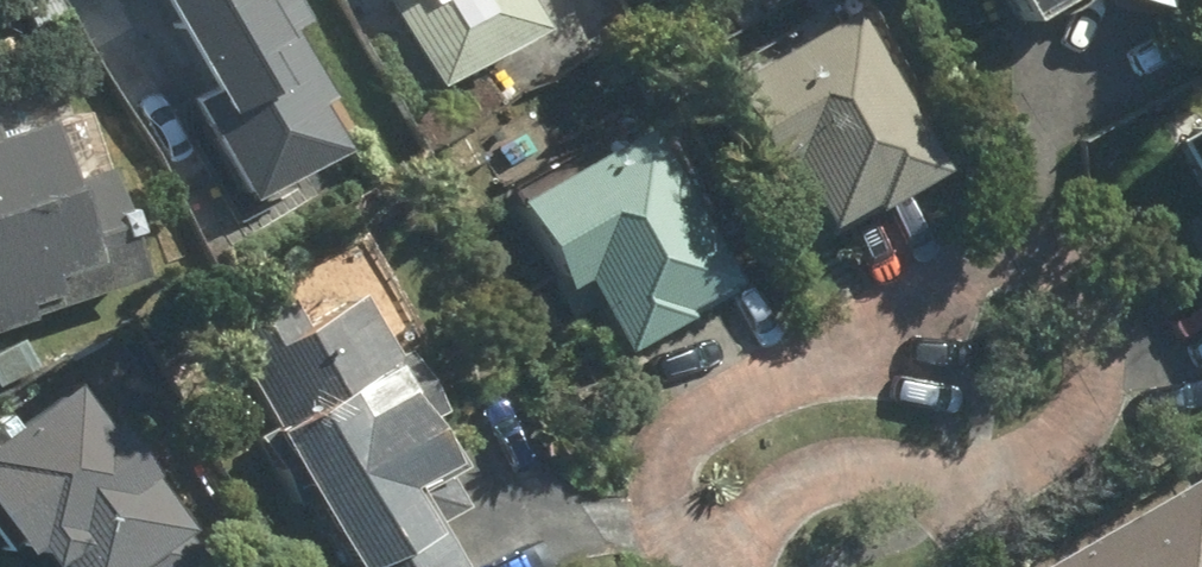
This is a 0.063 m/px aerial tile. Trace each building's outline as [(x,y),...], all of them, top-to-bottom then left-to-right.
[(442,81),(544,18),(533,0),(392,0),(442,81)] [(1025,10),(1046,0),(1020,0),(1025,10)] [(946,167),(857,3),(837,14),(831,1),(730,56),(778,146),(786,142),(833,229),(946,167)] [(36,311),(31,296),(65,285),(60,270),(98,258),(55,120),(0,137),(0,322),(36,311)] [(735,273),(643,121),(516,198),(566,280),(582,270),(630,349),(691,312),(685,303),(735,273)] [(1176,139),(1201,181),(1201,123),(1176,139)] [(234,344),(357,557),(340,566),(464,566),(415,482),(457,458),(361,290),(307,321),(299,306),(234,344)] [(2,551),(21,537),(42,566),(45,566),(55,560),(60,566),(184,566),(169,547),(197,528),(103,397),(95,403),(77,378),(16,422),(5,406),(0,409),(0,548),(2,551)] [(1195,466),(1023,566),(1201,566),(1201,479),(1195,466)]
